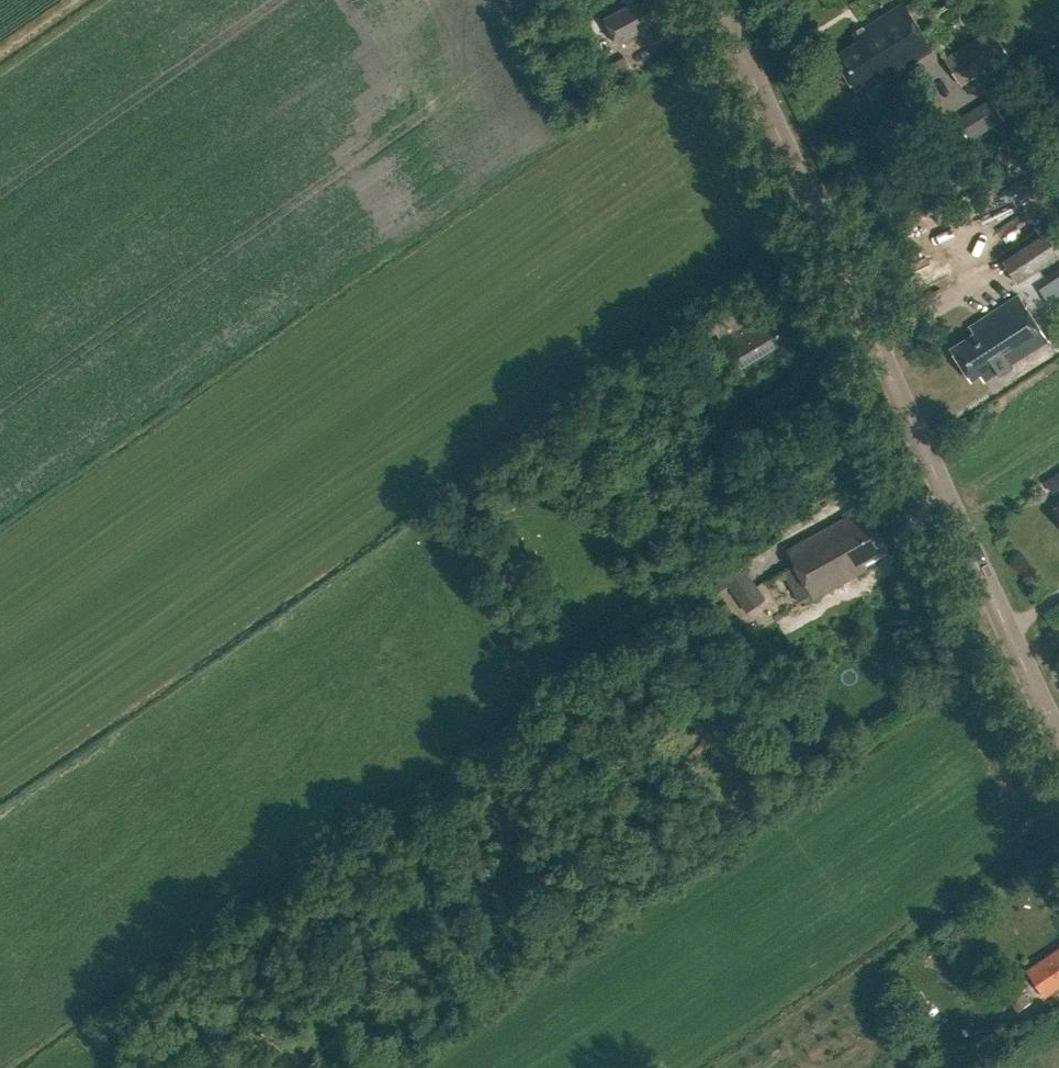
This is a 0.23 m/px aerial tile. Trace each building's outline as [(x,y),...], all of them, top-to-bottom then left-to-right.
[(605,21),(619,44),(664,18),(654,0),(647,0),(630,10),(629,8),(605,21)] [(858,91),(866,85),(872,94),(933,53),(902,6),(856,37),(859,41),(835,57),(858,91)] [(957,88),(1004,59),(988,34),(941,63),(957,88)] [(601,74),(611,89),(636,72),(627,57),(601,74)] [(1004,120),(1000,113),(990,98),(958,119),(969,135),(972,141),(1004,120)] [(1058,244),(1058,226),(1055,217),(1044,222),(1055,245),(1058,244)] [(1020,291),(1058,265),(1058,259),(1047,241),(1005,268),(1020,291)] [(974,380),(982,375),(986,382),(1046,343),(1018,299),(973,328),(976,334),(954,348),(974,380)] [(691,332),(698,344),(717,333),(746,380),(790,353),(785,345),(793,340),(775,310),(753,324),(748,316),(751,315),(742,301),(691,332)] [(1042,481),(1042,482),(1050,493),(1058,488),(1058,471),(1042,481)] [(889,549),(869,513),(860,518),(857,512),(788,551),(814,599),(867,569),(864,563),(889,549)] [(714,580),(721,592),(729,586),(746,611),(765,599),(740,563),(714,580)] [(1027,971),(1044,997),(1058,987),(1058,950),(1027,971)] [(993,994),(1006,1014),(1002,1017),(1009,1028),(1022,1020),(1017,1013),(1032,1003),(1016,978),(993,994)]
